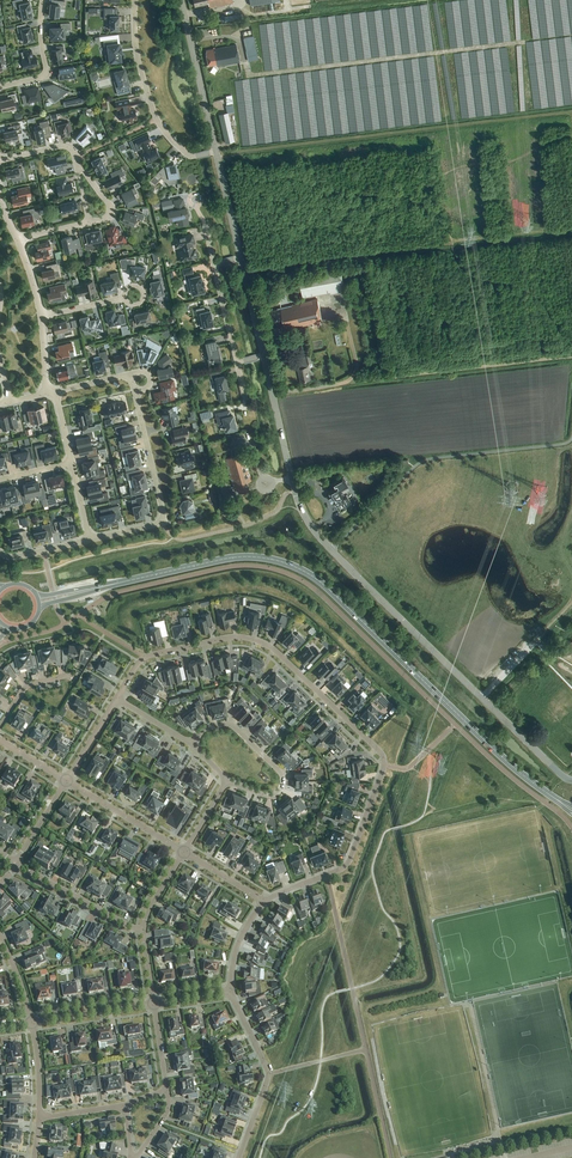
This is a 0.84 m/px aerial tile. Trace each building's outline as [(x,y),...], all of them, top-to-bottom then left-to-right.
[(23,19),(33,17),(32,11),(31,8),(30,2),(23,3),(22,0),(15,0),(13,1),(14,6),(15,5),(16,8),(20,7),(23,19)] [(55,17),(56,16),(59,17),(60,8),(63,8),(64,1),(56,0),(56,4),(51,4),(49,16),(51,16),(51,17),(55,17)] [(195,7),(208,4),(210,9),(233,3),(233,0),(193,0),(195,7)] [(113,15),(113,8),(104,8),(104,19),(110,19),(110,30),(113,30),(113,31),(118,31),(118,30),(119,30),(119,25),(119,21),(119,15),(113,15)] [(51,32),(50,32),(50,37),(51,37),(51,38),(59,38),(59,40),(58,40),(66,40),(65,29),(70,29),(70,23),(61,23),(61,27),(51,28),(51,32)] [(30,27),(25,28),(24,24),(17,26),(18,33),(22,32),(24,42),(28,42),(28,43),(32,42),(32,41),(33,40),(33,41),(33,40),(32,35),(32,32),(31,32),(30,27)] [(555,29),(534,29),(535,34),(537,34),(537,37),(555,37),(555,31),(555,29)] [(258,59),(253,36),(244,38),(249,61),(258,59)] [(109,55),(107,55),(108,62),(121,60),(120,53),(122,53),(121,47),(119,47),(119,43),(118,43),(117,39),(103,40),(104,46),(108,45),(109,55)] [(206,52),(209,65),(215,64),(218,66),(240,61),(236,43),(206,50),(206,52)] [(61,52),(64,51),(63,46),(56,46),(57,50),(51,51),(54,64),(63,62),(61,52)] [(23,59),(25,68),(29,67),(30,68),(32,67),(33,66),(38,65),(36,56),(33,57),(31,50),(24,52),(25,59),(23,59)] [(58,73),(59,79),(76,76),(75,70),(74,70),(73,67),(75,67),(75,66),(51,70),(59,69),(59,72),(58,73)] [(116,87),(118,95),(127,92),(126,86),(129,85),(125,69),(123,69),(123,67),(118,69),(118,71),(115,72),(119,86),(116,87)] [(43,86),(55,101),(68,90),(53,83),(43,86)] [(226,83),(220,84),(221,88),(216,89),(218,103),(228,102),(226,83)] [(41,99),(38,87),(25,90),(26,95),(22,96),(24,105),(29,104),(28,102),(41,99)] [(1,108),(2,108),(2,110),(6,109),(7,110),(11,109),(11,108),(15,107),(14,101),(17,101),(15,94),(8,95),(9,99),(0,101),(1,103),(0,103),(0,104),(1,108)] [(81,97),(67,101),(68,106),(83,102),(81,97)] [(129,107),(130,106),(129,99),(116,102),(117,109),(121,108),(122,111),(120,112),(121,115),(120,115),(119,116),(119,118),(121,119),(122,119),(123,122),(127,121),(127,123),(133,122),(132,120),(137,119),(136,116),(137,115),(138,114),(138,112),(136,111),(135,111),(135,108),(130,110),(129,107)] [(227,113),(228,113),(234,111),(233,104),(226,106),(227,113)] [(219,115),(225,143),(235,141),(228,113),(219,115)] [(44,136),(51,134),(48,120),(40,122),(41,128),(32,130),(34,137),(36,136),(37,142),(45,141),(44,136)] [(54,122),(56,131),(57,134),(61,133),(61,137),(70,135),(69,131),(72,130),(70,122),(62,124),(61,120),(54,122)] [(4,132),(3,133),(4,137),(5,136),(6,141),(14,139),(15,143),(20,142),(18,133),(22,132),(20,124),(10,126),(10,130),(4,132)] [(88,137),(93,132),(87,125),(76,138),(81,144),(81,143),(83,146),(90,140),(88,137)] [(160,156),(156,149),(155,147),(151,148),(148,142),(151,141),(148,133),(130,142),(133,149),(141,145),(146,156),(145,157),(147,163),(156,158),(160,156)] [(92,156),(94,160),(92,161),(98,175),(107,171),(103,162),(106,160),(104,156),(101,158),(99,153),(92,156)] [(65,173),(63,166),(67,165),(65,155),(48,159),(51,168),(55,167),(57,174),(65,173)] [(170,160),(154,176),(158,180),(162,176),(167,180),(165,181),(168,184),(168,185),(178,183),(178,182),(177,182),(176,177),(179,177),(176,163),(173,164),(170,161),(170,160)] [(23,175),(22,168),(18,168),(18,167),(6,170),(6,171),(5,171),(6,175),(7,175),(8,178),(12,177),(13,181),(21,179),(20,175),(23,175)] [(123,185),(118,175),(124,172),(122,168),(111,172),(113,177),(105,181),(106,182),(105,182),(106,184),(106,183),(109,190),(117,186),(118,188),(123,185)] [(197,174),(188,175),(189,184),(198,183),(197,174)] [(57,186),(58,191),(59,196),(68,194),(68,193),(73,191),(71,183),(67,184),(66,177),(57,179),(58,186),(57,186)] [(12,201),(13,201),(14,205),(28,202),(27,196),(31,195),(29,186),(18,189),(19,194),(12,196),(12,197),(11,197),(12,201)] [(134,194),(137,193),(135,187),(116,195),(118,200),(120,199),(121,202),(126,200),(127,202),(126,202),(127,202),(129,206),(138,202),(134,194)] [(174,201),(175,206),(178,206),(178,209),(170,211),(172,219),(177,218),(179,225),(188,223),(187,216),(188,216),(186,207),(185,208),(183,199),(174,201)] [(60,204),(62,214),(78,210),(75,201),(60,204)] [(23,211),(24,215),(20,216),(22,222),(21,222),(22,227),(28,226),(28,225),(34,223),(33,219),(40,216),(38,210),(35,211),(34,208),(23,211)] [(122,221),(133,226),(136,218),(143,220),(145,215),(135,211),(134,215),(125,212),(122,221)] [(106,230),(110,245),(111,245),(111,246),(116,245),(115,244),(126,242),(124,235),(119,236),(117,228),(106,230)] [(99,230),(100,230),(95,231),(91,232),(86,233),(86,234),(86,233),(86,235),(83,236),(86,250),(95,248),(93,242),(102,240),(102,239),(101,237),(102,236),(101,231),(100,231),(100,230),(99,230)] [(180,253),(179,255),(179,256),(181,257),(181,260),(197,257),(195,249),(193,250),(191,243),(194,243),(192,235),(176,239),(177,240),(176,242),(176,243),(178,244),(178,245),(179,245),(181,245),(182,244),(183,244),(185,251),(184,252),(182,251),(181,252),(180,253),(179,253),(180,253)] [(73,247),(80,245),(78,239),(71,240),(71,237),(62,239),(63,242),(62,243),(63,247),(64,247),(65,251),(74,249),(73,247)] [(40,251),(36,252),(37,260),(50,257),(48,250),(51,249),(49,242),(37,244),(39,250),(40,250),(40,251)] [(145,268),(145,267),(144,267),(134,266),(135,260),(135,259),(135,260),(126,258),(120,260),(122,269),(122,270),(123,269),(128,268),(128,267),(130,267),(130,275),(129,275),(130,275),(134,276),(134,278),(138,278),(139,276),(143,277),(144,277),(144,276),(144,272),(146,272),(146,268),(145,268)] [(49,270),(42,271),(44,279),(60,275),(57,263),(48,265),(49,270)] [(187,283),(189,290),(192,289),(193,294),(192,294),(193,294),(204,292),(204,291),(203,286),(204,286),(203,280),(202,281),(201,276),(201,275),(200,275),(194,277),(193,272),(192,267),(183,269),(184,274),(186,279),(189,278),(190,283),(187,283)] [(101,284),(103,293),(117,290),(115,283),(120,282),(118,272),(110,274),(112,281),(101,284)] [(154,281),(151,282),(152,287),(151,287),(152,292),(153,292),(154,296),(155,296),(157,301),(164,299),(162,294),(164,294),(160,280),(162,280),(160,274),(152,275),(154,281)] [(84,286),(76,287),(78,296),(86,294),(86,297),(96,295),(95,290),(96,289),(95,287),(94,286),(93,281),(83,283),(84,286)] [(64,284),(50,287),(51,292),(47,293),(49,301),(50,300),(51,302),(54,301),(54,300),(58,299),(59,301),(65,300),(64,294),(66,293),(64,284)] [(319,322),(323,321),(318,299),(277,309),(277,310),(271,311),(275,327),(285,324),(286,330),(310,324),(311,328),(320,326),(319,322)] [(209,310),(209,311),(205,312),(204,307),(196,309),(200,324),(202,323),(203,327),(204,327),(207,326),(207,328),(211,327),(211,325),(213,325),(213,324),(210,311),(210,310),(209,310)] [(106,316),(107,321),(108,321),(109,325),(120,322),(121,325),(126,323),(124,314),(119,315),(119,314),(115,315),(114,310),(106,312),(107,316),(106,316)] [(140,313),(135,314),(136,318),(130,320),(131,327),(136,326),(135,323),(137,323),(151,320),(149,311),(143,312),(140,313)] [(88,327),(89,331),(97,329),(97,333),(102,331),(100,320),(95,321),(95,320),(89,321),(88,316),(80,318),(83,328),(88,327)] [(52,325),(53,329),(54,329),(55,332),(67,329),(68,329),(71,329),(70,322),(66,322),(66,321),(61,322),(58,322),(58,323),(53,324),(54,325),(52,325)] [(142,352),(142,349),(137,350),(140,363),(144,363),(147,364),(148,360),(152,361),(153,361),(161,347),(147,339),(146,346),(151,348),(150,352),(142,352)] [(207,351),(206,351),(208,359),(212,358),(212,360),(213,360),(214,364),(222,362),(219,348),(217,348),(215,340),(205,342),(207,351)] [(56,351),(56,352),(55,352),(56,356),(57,356),(58,359),(70,357),(69,352),(74,351),(72,343),(58,346),(59,350),(56,351)] [(114,357),(116,365),(123,363),(124,366),(132,364),(131,361),(134,360),(132,352),(129,352),(129,350),(121,352),(121,355),(114,357)] [(93,362),(92,362),(93,366),(94,366),(96,373),(102,371),(102,370),(106,369),(104,361),(108,360),(106,351),(102,352),(102,355),(99,356),(94,357),(94,361),(93,361),(93,362)] [(157,370),(159,377),(173,374),(171,366),(167,367),(166,364),(171,360),(167,354),(158,361),(160,369),(157,370)] [(298,369),(301,382),(311,379),(308,367),(307,363),(312,362),(310,354),(305,355),(299,357),(302,368),(298,369)] [(57,371),(56,371),(57,375),(57,376),(58,380),(59,380),(69,377),(70,377),(69,374),(69,372),(75,371),(74,364),(68,365),(69,369),(68,369),(67,369),(61,371),(61,370),(58,371),(57,372),(57,371)] [(218,372),(210,373),(211,378),(212,378),(213,381),(216,380),(218,390),(217,390),(220,401),(226,400),(224,390),(228,389),(227,383),(226,380),(225,375),(219,376),(218,372)] [(154,393),(156,403),(174,399),(172,390),(175,389),(173,380),(160,383),(162,391),(154,393)] [(112,404),(107,406),(107,407),(103,408),(103,410),(104,414),(105,416),(109,415),(109,417),(123,413),(123,412),(127,411),(125,403),(121,404),(121,402),(116,404),(115,402),(111,403),(112,404)] [(164,408),(162,409),(163,414),(162,414),(163,418),(164,418),(165,421),(168,420),(169,424),(179,422),(176,413),(178,412),(176,406),(172,407),(172,406),(169,407),(169,406),(164,408)] [(37,420),(37,419),(40,419),(40,420),(46,418),(44,407),(38,408),(38,407),(34,408),(34,409),(28,410),(29,413),(23,414),(25,423),(31,422),(37,420)] [(77,416),(80,429),(87,427),(86,422),(92,421),(91,416),(92,416),(91,411),(90,412),(89,408),(87,409),(86,407),(82,408),(82,410),(80,410),(81,415),(77,416)] [(200,412),(201,419),(210,417),(209,410),(200,412)] [(224,426),(225,427),(226,430),(229,430),(229,432),(234,431),(233,429),(236,428),(233,415),(231,416),(229,411),(225,412),(221,413),(217,414),(219,424),(224,423),(225,425),(224,426)] [(15,413),(6,415),(10,429),(16,428),(16,432),(23,430),(22,422),(17,423),(15,413)] [(6,415),(0,416),(0,417),(1,421),(0,422),(0,431),(10,429),(6,415)] [(121,433),(122,436),(135,433),(134,431),(135,430),(135,427),(133,427),(133,426),(125,428),(124,425),(115,427),(116,430),(117,433),(121,433)] [(185,436),(189,435),(187,427),(173,431),(174,435),(171,436),(173,445),(178,444),(179,445),(183,444),(182,443),(186,442),(185,436)] [(76,439),(78,446),(92,443),(91,439),(94,438),(92,431),(84,433),(85,437),(76,439)] [(135,433),(122,436),(122,440),(119,441),(120,444),(119,444),(120,448),(129,446),(128,442),(136,440),(136,439),(137,439),(137,436),(135,436),(135,433)] [(92,443),(78,446),(79,454),(89,452),(89,456),(97,454),(96,447),(93,447),(92,443)] [(42,457),(43,460),(49,459),(52,458),(58,457),(55,446),(45,449),(44,444),(34,446),(37,458),(42,457)] [(25,451),(21,452),(24,464),(25,463),(25,464),(30,463),(30,462),(31,462),(29,454),(33,453),(31,446),(24,447),(25,451)] [(127,456),(128,460),(139,457),(139,455),(140,454),(139,452),(138,451),(138,450),(129,452),(128,447),(121,449),(122,457),(127,456)] [(24,464),(21,452),(17,453),(16,449),(8,450),(10,458),(15,457),(16,465),(17,465),(18,466),(23,465),(22,464),(24,464)] [(177,458),(178,466),(184,465),(185,470),(194,468),(193,462),(194,462),(193,455),(191,455),(190,450),(185,451),(185,453),(181,453),(182,457),(177,458)] [(0,458),(0,468),(0,469),(2,469),(2,470),(6,469),(6,468),(7,468),(6,460),(9,459),(7,452),(1,453),(2,457),(0,458)] [(234,490),(237,489),(239,493),(248,490),(246,482),(252,481),(244,453),(225,459),(234,490)] [(84,468),(84,469),(98,466),(97,462),(100,462),(98,455),(91,457),(92,460),(83,462),(83,464),(82,464),(83,469),(84,468)] [(139,457),(128,460),(129,463),(124,464),(126,471),(133,469),(132,466),(141,464),(141,463),(141,461),(141,459),(140,458),(139,457)] [(98,466),(84,469),(85,471),(83,471),(85,476),(86,476),(86,477),(95,475),(96,478),(105,476),(104,469),(99,471),(98,466)] [(133,479),(134,483),(146,480),(144,472),(135,474),(134,470),(126,472),(127,480),(133,479)] [(196,477),(197,477),(196,472),(186,475),(187,479),(180,481),(183,493),(195,490),(193,481),(196,480),(196,477)] [(45,483),(48,493),(55,491),(54,486),(64,484),(62,475),(49,478),(50,482),(45,483)] [(334,488),(329,491),(332,496),(330,497),(332,501),(334,501),(337,506),(343,503),(345,507),(351,503),(346,495),(345,496),(342,491),(349,487),(345,481),(343,478),(344,477),(332,484),(334,488)] [(87,486),(88,493),(101,490),(101,487),(106,485),(105,478),(94,480),(95,483),(94,484),(87,486)] [(218,479),(223,496),(228,495),(223,478),(218,479)] [(146,480),(134,483),(135,487),(129,488),(131,496),(139,494),(138,490),(147,487),(146,480)] [(48,506),(46,498),(44,489),(40,490),(38,481),(35,482),(35,481),(30,482),(33,495),(38,494),(39,500),(42,499),(44,507),(48,506)] [(33,495),(30,482),(26,483),(26,484),(23,485),(25,493),(22,494),(24,503),(30,502),(29,496),(33,495)] [(9,488),(7,488),(11,506),(23,503),(20,494),(17,495),(15,486),(13,487),(13,486),(9,487),(9,488)] [(7,488),(6,488),(1,489),(0,490),(0,491),(2,498),(0,499),(0,508),(11,506),(7,488)] [(101,490),(88,493),(90,500),(99,498),(100,501),(109,499),(107,492),(102,493),(101,490)] [(57,503),(55,494),(48,496),(49,498),(47,499),(48,505),(57,503)] [(136,499),(132,500),(133,506),(136,518),(139,517),(140,518),(143,517),(144,516),(145,516),(144,513),(149,511),(147,506),(145,496),(136,498),(136,499)] [(185,518),(185,519),(197,516),(197,515),(193,516),(193,513),(191,510),(193,506),(192,501),(188,498),(183,500),(180,504),(182,513),(186,512),(185,515),(186,518),(185,518)] [(98,517),(100,523),(101,522),(102,525),(109,524),(111,524),(111,523),(117,522),(116,516),(121,514),(119,505),(109,508),(110,513),(100,515),(100,517),(98,517)] [(73,524),(68,525),(67,519),(54,522),(57,532),(62,531),(63,534),(63,535),(63,534),(75,532),(75,531),(73,524)] [(42,525),(43,531),(34,533),(36,541),(48,538),(48,536),(53,535),(50,523),(42,525)] [(19,535),(9,538),(10,541),(9,542),(10,546),(11,546),(11,547),(12,547),(12,546),(24,544),(24,543),(23,539),(27,538),(25,530),(18,532),(19,535)] [(228,626),(228,625),(229,625),(228,620),(235,619),(234,611),(226,612),(217,614),(220,627),(225,626),(225,627),(228,626)] [(252,627),(253,628),(253,627),(256,628),(257,623),(259,623),(259,618),(258,618),(259,613),(249,611),(248,615),(247,615),(246,616),(245,616),(244,617),(244,619),(244,620),(245,621),(246,621),(247,622),(246,626),(252,627)] [(198,620),(200,626),(199,626),(200,631),(201,631),(201,632),(209,630),(208,624),(212,623),(209,613),(202,615),(203,619),(198,620)] [(268,633),(276,636),(280,626),(284,627),(288,617),(282,615),(279,622),(274,620),(273,622),(268,620),(265,627),(270,629),(268,633)] [(173,632),(173,636),(174,636),(174,638),(186,635),(184,626),(187,625),(186,616),(180,618),(181,624),(172,626),(173,632)] [(157,642),(162,641),(161,636),(167,635),(164,620),(154,622),(155,628),(150,629),(150,631),(149,631),(150,635),(151,635),(153,643),(154,642),(154,643),(158,643),(157,642)] [(286,645),(289,647),(292,643),(294,643),(298,647),(305,640),(298,633),(295,635),(292,632),(282,641),(283,642),(282,643),(285,646),(286,645)] [(328,648),(332,644),(326,638),(322,642),(328,648)] [(68,654),(75,655),(75,656),(77,645),(77,644),(72,643),(72,645),(69,644),(68,648),(62,647),(62,664),(67,664),(68,654)] [(75,656),(75,655),(75,656),(81,657),(80,662),(81,662),(85,665),(92,652),(90,650),(84,650),(84,646),(77,645),(75,656)] [(53,646),(46,648),(49,660),(55,659),(56,665),(61,665),(60,648),(54,649),(53,646)] [(49,660),(46,648),(39,649),(40,653),(36,654),(40,671),(45,670),(43,661),(49,660)] [(299,658),(300,658),(300,660),(302,661),(303,661),(306,664),(309,660),(312,663),(321,653),(316,648),(313,652),(309,648),(299,658)] [(23,653),(25,665),(26,669),(32,668),(33,672),(38,671),(35,655),(31,656),(30,651),(23,653)] [(25,665),(23,653),(15,655),(17,660),(11,662),(10,663),(18,675),(21,673),(20,667),(25,665)] [(230,653),(222,655),(225,666),(228,665),(229,668),(230,668),(231,671),(237,669),(237,661),(232,662),(230,653)] [(225,666),(222,655),(215,657),(217,666),(212,667),(214,674),(221,673),(220,670),(222,670),(221,667),(225,666)] [(249,667),(252,669),(258,659),(251,656),(247,663),(244,662),(241,668),(247,671),(249,667)] [(112,674),(117,667),(114,665),(115,664),(114,662),(112,661),(111,661),(110,663),(107,660),(103,658),(100,663),(96,669),(105,674),(107,675),(109,672),(112,674)] [(198,661),(196,661),(199,672),(203,671),(205,677),(208,676),(208,678),(212,677),(210,666),(206,667),(204,659),(202,660),(202,659),(198,659),(198,661)] [(258,659),(252,669),(256,671),(254,675),(260,678),(263,671),(260,670),(264,662),(263,662),(263,661),(259,659),(259,660),(258,659)] [(199,672),(196,661),(195,661),(194,660),(191,661),(191,662),(189,663),(191,670),(187,671),(188,679),(196,677),(195,673),(199,672)] [(317,674),(316,675),(319,678),(319,677),(321,679),(325,675),(327,678),(337,668),(331,663),(328,667),(324,663),(321,666),(320,665),(317,668),(318,669),(315,673),(317,674)] [(5,680),(9,675),(13,678),(17,676),(8,664),(7,665),(3,670),(1,668),(0,670),(0,677),(5,680)] [(178,665),(171,667),(174,680),(181,679),(181,680),(186,679),(183,668),(179,669),(178,665)] [(174,680),(171,667),(170,667),(170,666),(167,667),(167,668),(163,669),(164,672),(163,673),(158,674),(159,677),(164,684),(167,683),(167,682),(174,680)] [(361,677),(364,674),(359,669),(356,672),(361,677)] [(270,683),(273,686),(281,678),(276,673),(270,678),(267,676),(261,682),(264,685),(265,684),(267,687),(270,683)] [(104,682),(99,679),(91,674),(86,681),(92,685),(89,688),(100,695),(104,687),(102,686),(104,682)] [(337,683),(335,685),(332,689),(334,691),(333,692),(337,695),(338,695),(347,687),(343,684),(346,681),(340,675),(335,680),(337,683)] [(359,682),(365,688),(370,683),(364,677),(359,682)] [(144,683),(142,687),(155,695),(159,689),(162,691),(164,687),(157,678),(154,683),(147,679),(146,679),(144,683)] [(281,678),(273,686),(276,690),(273,693),(276,695),(275,696),(278,699),(284,692),(281,689),(287,684),(281,678)] [(155,695),(142,687),(140,690),(139,690),(137,693),(138,694),(137,695),(139,696),(139,697),(142,698),(143,698),(145,700),(148,702),(149,702),(150,703),(148,706),(155,710),(158,705),(152,701),(155,695)] [(289,702),(292,705),(300,697),(299,696),(300,694),(297,692),(295,692),(294,691),(289,697),(286,694),(280,700),(286,705),(289,702)] [(351,703),(348,705),(349,706),(349,707),(351,710),(352,709),(353,710),(357,706),(358,708),(363,703),(362,701),(365,698),(360,693),(359,693),(357,691),(354,694),(353,693),(348,698),(351,701),(351,703)] [(379,699),(386,705),(390,702),(380,693),(374,699),(377,701),(379,699)] [(77,714),(81,716),(81,715),(86,718),(90,710),(86,708),(88,704),(77,697),(73,704),(77,706),(74,711),(78,713),(77,714)] [(300,697),(292,705),(295,708),(292,711),(298,716),(303,711),(300,708),(306,702),(305,701),(305,700),(302,697),(301,697),(300,697)] [(228,698),(216,701),(220,716),(223,715),(224,716),(227,715),(227,714),(226,707),(230,706),(228,698)] [(249,711),(253,707),(250,704),(249,705),(241,698),(235,703),(238,705),(237,706),(240,709),(235,715),(240,720),(249,711)] [(196,705),(188,711),(197,722),(198,722),(198,723),(202,720),(202,719),(203,718),(200,713),(201,712),(200,710),(203,708),(199,699),(195,703),(196,705)] [(220,716),(216,701),(205,703),(206,711),(211,710),(212,718),(213,717),(214,718),(216,718),(217,716),(220,716)] [(379,720),(372,713),(376,709),(372,704),(361,715),(365,719),(364,720),(368,724),(369,723),(373,727),(379,720)] [(11,725),(15,727),(15,726),(19,728),(22,723),(23,724),(26,720),(29,723),(33,716),(29,714),(28,716),(24,714),(25,713),(24,712),(21,710),(19,710),(11,723),(12,724),(11,725)] [(197,722),(188,711),(180,716),(179,714),(175,717),(181,724),(184,721),(187,724),(188,723),(191,728),(195,725),(194,724),(197,722)] [(249,711),(240,720),(246,726),(251,720),(254,723),(261,716),(258,712),(257,714),(255,711),(253,714),(249,711)] [(313,725),(316,728),(324,720),(318,714),(313,720),(310,717),(304,723),(310,728),(313,725)] [(114,730),(121,734),(128,722),(125,720),(124,721),(121,719),(119,722),(118,722),(115,720),(110,727),(114,729),(114,730)] [(254,733),(259,739),(268,730),(264,727),(267,724),(262,719),(256,725),(259,728),(254,733)] [(324,720),(316,728),(319,731),(316,734),(321,739),(327,734),(324,731),(329,725),(324,720)] [(128,722),(121,734),(128,738),(128,737),(132,740),(136,733),(133,731),(132,730),(134,727),(131,725),(132,724),(128,722)] [(40,730),(40,729),(36,727),(36,728),(34,727),(30,735),(40,741),(43,735),(46,738),(51,731),(47,728),(46,730),(44,729),(42,732),(40,730)] [(268,730),(259,739),(265,744),(270,739),(273,742),(279,736),(273,730),(271,733),(268,730)] [(63,739),(60,738),(63,734),(59,731),(54,739),(57,740),(52,748),(63,755),(68,747),(61,742),(63,739)] [(146,747),(152,738),(151,737),(152,736),(148,733),(147,734),(146,734),(142,739),(141,739),(137,737),(131,746),(137,750),(140,749),(141,747),(145,749),(146,747)] [(329,744),(333,747),(342,738),(342,737),(341,736),(340,736),(339,735),(338,735),(336,733),(331,739),(328,736),(321,742),(326,747),(329,744)] [(152,738),(146,747),(150,749),(147,753),(154,757),(158,751),(154,749),(159,742),(157,741),(158,740),(154,737),(153,738),(152,738)] [(342,738),(333,747),(336,751),(333,754),(338,759),(349,753),(344,748),(348,744),(345,742),(345,741),(344,740),(344,739),(343,738),(342,738)] [(277,756),(283,762),(291,754),(291,753),(287,750),(290,747),(285,743),(280,749),(282,751),(277,756)] [(291,754),(283,762),(289,767),(292,764),(295,767),(302,759),(293,751),(291,753),(291,754)] [(164,765),(168,767),(175,756),(174,755),(173,754),(171,752),(170,752),(169,752),(165,757),(164,758),(160,755),(155,763),(159,766),(160,765),(163,767),(164,765)] [(104,769),(109,761),(105,758),(104,759),(96,755),(94,757),(93,756),(86,769),(87,769),(87,770),(89,772),(90,771),(91,772),(95,774),(100,767),(104,769)] [(175,756),(168,767),(171,769),(169,772),(177,777),(181,769),(176,767),(181,759),(180,759),(180,757),(177,756),(176,756),(175,756)] [(352,765),(353,768),(364,767),(364,763),(363,763),(363,759),(356,760),(355,756),(347,758),(347,762),(348,762),(349,764),(351,765),(352,765)] [(359,779),(358,776),(359,775),(365,774),(364,770),(365,770),(364,767),(353,768),(350,769),(352,780),(352,782),(359,783),(358,779),(359,779)] [(110,777),(107,781),(118,787),(122,782),(123,782),(127,775),(123,773),(122,774),(119,772),(120,771),(116,768),(115,770),(114,769),(112,773),(111,772),(108,776),(110,777)] [(1,782),(2,780),(5,782),(5,784),(5,785),(7,787),(9,786),(10,785),(14,788),(21,777),(20,776),(20,775),(18,774),(17,774),(9,769),(7,772),(3,770),(0,775),(0,783),(1,782)] [(295,773),(295,781),(308,781),(308,777),(312,777),(312,769),(303,769),(303,773),(295,773)] [(187,782),(192,785),(199,774),(197,773),(198,772),(194,770),(193,771),(192,770),(188,776),(183,773),(179,780),(186,784),(187,782)] [(199,774),(192,785),(197,788),(195,791),(201,795),(206,788),(201,785),(204,780),(205,781),(207,778),(203,775),(202,776),(199,774)] [(308,781),(295,781),(295,783),(294,783),(294,787),(295,787),(295,789),(304,789),(304,793),(312,793),(312,785),(308,785),(308,781)] [(31,783),(27,789),(23,787),(17,797),(23,801),(25,797),(31,801),(34,797),(35,797),(36,797),(37,797),(37,796),(38,796),(38,795),(38,794),(37,793),(39,788),(31,783)] [(128,796),(129,795),(136,799),(139,793),(142,795),(147,786),(141,783),(137,790),(129,785),(125,792),(126,793),(125,794),(128,796)] [(176,783),(174,786),(181,792),(184,789),(176,783)] [(355,804),(360,791),(357,790),(359,786),(359,785),(349,784),(347,784),(347,785),(345,790),(347,791),(350,792),(347,801),(355,804)] [(149,802),(146,805),(157,812),(159,808),(158,807),(159,805),(160,806),(163,801),(155,796),(157,792),(158,792),(153,789),(147,800),(149,802)] [(232,805),(236,806),(240,796),(233,793),(230,800),(226,798),(222,806),(230,809),(232,805)] [(240,796),(236,806),(240,808),(238,813),(245,816),(248,807),(244,806),(247,799),(240,796)] [(289,798),(285,802),(293,813),(301,808),(303,809),(306,807),(300,798),(295,802),(291,798),(289,800),(289,799),(290,799),(289,798)] [(293,813),(285,802),(280,806),(281,805),(281,806),(279,808),(282,812),(277,816),(284,824),(288,821),(286,819),(293,813)] [(65,820),(71,824),(76,815),(73,813),(75,810),(64,803),(59,812),(67,817),(65,820)] [(254,816),(259,818),(264,806),(263,806),(263,805),(258,803),(258,804),(256,803),(253,811),(250,809),(247,817),(253,820),(254,816)] [(166,818),(176,823),(179,818),(185,821),(191,810),(186,806),(184,809),(176,804),(171,812),(170,811),(166,818)] [(264,806),(259,818),(264,820),(263,821),(272,824),(272,827),(276,827),(275,818),(271,819),(267,817),(271,809),(266,807),(264,806)] [(348,822),(352,811),(343,807),(342,811),(338,810),(334,819),(330,818),(329,822),(337,825),(338,821),(342,822),(343,821),(348,822)] [(84,829),(83,832),(87,834),(88,832),(92,834),(98,825),(94,823),(95,822),(90,819),(90,820),(86,818),(80,827),(84,829)] [(8,825),(6,828),(0,838),(0,839),(1,839),(1,841),(4,843),(5,842),(7,843),(11,835),(15,838),(20,829),(14,825),(12,828),(8,825)] [(329,842),(339,846),(344,832),(334,828),(329,842)] [(218,829),(217,832),(210,830),(208,836),(209,836),(206,841),(212,846),(215,841),(219,844),(226,831),(218,829)] [(116,835),(117,834),(114,832),(113,833),(112,832),(111,833),(108,831),(105,836),(101,834),(97,840),(101,842),(102,841),(111,846),(118,836),(116,835)] [(225,849),(223,852),(230,856),(232,853),(235,855),(242,844),(245,840),(240,837),(238,839),(233,836),(230,841),(227,846),(226,845),(224,848),(225,849)] [(118,854),(131,862),(133,857),(134,858),(139,849),(129,843),(129,844),(124,841),(120,850),(121,850),(118,854)] [(34,862),(41,866),(48,853),(41,850),(43,846),(39,843),(35,850),(33,849),(30,855),(32,856),(33,855),(37,857),(34,862)] [(314,855),(310,856),(314,866),(328,860),(325,851),(321,852),(318,845),(311,847),(314,855)] [(91,846),(87,852),(92,855),(95,848),(91,846)] [(116,849),(110,859),(116,859),(116,855),(118,851),(116,849)] [(259,862),(253,858),(254,855),(247,851),(242,859),(245,861),(243,864),(247,866),(246,868),(249,869),(250,868),(254,871),(254,870),(255,870),(258,866),(257,866),(259,862)] [(48,853),(41,866),(48,869),(50,865),(56,869),(60,862),(59,861),(62,855),(58,852),(55,853),(53,856),(48,853)] [(292,861),(292,862),(289,863),(291,868),(294,867),(296,872),(304,869),(302,863),(305,861),(302,853),(295,855),(297,859),(292,861)] [(159,862),(156,859),(153,857),(153,858),(149,855),(147,859),(143,856),(138,865),(148,871),(150,869),(154,871),(159,862)] [(60,876),(67,880),(73,869),(69,868),(72,862),(65,858),(61,866),(65,868),(60,876)] [(267,869),(268,872),(265,875),(269,878),(270,878),(272,882),(280,879),(277,871),(280,869),(278,862),(274,863),(275,866),(267,869)] [(73,869),(67,880),(74,884),(79,875),(83,878),(87,870),(79,866),(77,871),(73,869)] [(91,893),(93,894),(99,884),(95,881),(97,878),(91,875),(87,882),(90,884),(87,891),(88,891),(87,892),(90,894),(91,893)] [(179,887),(178,889),(183,892),(183,893),(187,895),(188,893),(189,893),(195,883),(184,876),(182,880),(180,879),(178,883),(180,884),(178,887),(179,887)] [(21,884),(18,887),(15,884),(15,885),(14,885),(11,887),(11,888),(9,891),(18,899),(21,896),(25,900),(31,894),(21,884)] [(99,884),(93,894),(100,898),(102,895),(103,895),(107,897),(112,889),(107,886),(106,887),(99,884)] [(118,908),(120,908),(125,897),(121,895),(123,892),(121,890),(122,888),(117,886),(112,895),(117,897),(113,904),(116,905),(116,906),(117,907),(118,908)] [(203,901),(206,903),(208,900),(212,893),(201,886),(197,894),(204,898),(203,901)] [(310,904),(313,911),(319,909),(318,905),(322,904),(321,901),(323,901),(321,897),(320,898),(319,895),(318,895),(317,892),(313,894),(310,895),(313,903),(310,904)] [(0,911),(4,907),(7,910),(12,904),(10,902),(4,896),(0,900),(0,910),(0,911)] [(125,897),(120,908),(121,909),(122,910),(124,910),(127,911),(129,907),(130,907),(131,907),(135,909),(139,903),(129,898),(129,899),(125,897)] [(41,907),(39,910),(47,914),(47,913),(54,916),(58,910),(51,906),(53,903),(45,898),(43,903),(41,904),(40,906),(41,907)] [(296,909),(299,916),(301,920),(306,918),(305,910),(309,909),(305,900),(304,898),(300,899),(297,900),(300,908),(296,909)] [(240,912),(236,909),(237,908),(232,905),(231,906),(228,905),(224,912),(222,910),(220,914),(226,918),(228,915),(236,919),(240,912)] [(278,914),(286,919),(291,912),(293,909),(286,905),(284,908),(282,906),(278,914)] [(166,912),(162,910),(160,911),(159,913),(159,914),(158,917),(169,924),(172,919),(175,921),(179,915),(169,909),(166,912)] [(59,917),(62,918),(59,923),(69,928),(72,924),(76,926),(80,918),(76,916),(76,915),(70,912),(67,916),(64,914),(64,915),(61,913),(59,917)] [(272,928),(279,933),(281,929),(278,927),(282,921),(274,916),(271,915),(269,919),(267,921),(274,925),(272,928)] [(14,942),(16,946),(17,946),(28,942),(24,933),(30,930),(26,921),(15,926),(17,931),(18,930),(19,932),(18,933),(18,934),(13,937),(15,942),(14,942)] [(211,932),(213,933),(211,939),(215,940),(214,942),(219,944),(220,942),(224,944),(227,936),(219,932),(222,925),(215,922),(211,932)] [(79,939),(86,943),(88,939),(95,943),(102,929),(97,926),(97,927),(93,925),(90,931),(85,928),(79,939)] [(259,931),(261,932),(266,935),(264,939),(270,942),(273,944),(276,939),(272,934),(274,931),(266,926),(266,927),(263,925),(261,929),(259,931)] [(173,947),(172,940),(170,941),(169,937),(166,937),(165,931),(160,931),(161,938),(155,939),(156,946),(161,945),(161,949),(171,947),(173,947)] [(113,949),(123,955),(127,948),(120,944),(123,940),(114,935),(114,934),(111,932),(110,933),(109,933),(104,942),(114,947),(113,949)] [(258,951),(265,954),(266,951),(263,949),(267,942),(259,938),(258,938),(256,937),(254,941),(252,944),(259,947),(258,951)] [(44,943),(46,948),(53,945),(50,940),(44,943)] [(23,960),(27,970),(35,966),(35,967),(40,965),(39,964),(40,964),(37,956),(45,953),(42,946),(30,951),(32,956),(23,960)] [(165,955),(166,962),(174,961),(173,954),(165,955)] [(254,965),(258,966),(259,962),(262,963),(265,957),(257,954),(256,958),(249,955),(248,958),(246,962),(249,963),(251,964),(254,965)] [(283,962),(286,956),(281,954),(278,960),(283,962)] [(66,959),(63,964),(63,967),(71,966),(70,958),(66,959)] [(219,965),(210,964),(211,960),(203,959),(202,966),(205,966),(204,972),(208,972),(208,975),(213,974),(213,973),(217,974),(219,965)] [(181,971),(182,979),(186,979),(190,978),(194,977),(192,965),(189,966),(190,970),(181,971)] [(259,980),(260,973),(260,969),(253,968),(252,972),(245,971),(244,974),(244,979),(247,979),(256,980),(259,980)] [(170,981),(174,980),(173,972),(171,972),(170,970),(165,971),(166,973),(161,974),(161,978),(160,978),(161,982),(167,982),(170,981)] [(119,977),(118,977),(119,979),(117,979),(118,984),(119,984),(120,989),(127,988),(126,986),(131,986),(130,982),(134,981),(133,973),(129,973),(129,975),(126,976),(125,971),(118,972),(119,977)] [(87,983),(89,994),(103,991),(103,989),(107,988),(105,978),(101,978),(101,981),(97,981),(97,980),(93,981),(94,982),(87,983)] [(62,987),(64,997),(68,996),(68,997),(73,996),(77,995),(77,992),(82,991),(80,981),(75,982),(75,985),(62,987)] [(40,984),(35,985),(36,991),(37,990),(37,991),(37,997),(37,1002),(42,1001),(41,1000),(42,1000),(43,1001),(46,1000),(51,999),(50,992),(55,991),(53,983),(46,984),(46,990),(40,991),(40,990),(41,990),(40,984)] [(248,993),(249,997),(257,996),(256,992),(254,984),(244,985),(246,994),(248,993)] [(9,1006),(8,998),(7,992),(2,993),(3,998),(3,999),(3,998),(0,998),(0,1007),(9,1006)] [(251,1006),(252,1009),(254,1013),(257,1011),(257,1012),(268,1006),(265,999),(263,996),(256,999),(258,1003),(251,1006)] [(263,1014),(256,1018),(258,1020),(260,1024),(262,1023),(271,1019),(269,1015),(277,1011),(274,1005),(262,1011),(263,1014)] [(221,1024),(228,1020),(225,1013),(221,1015),(220,1013),(215,1014),(215,1017),(212,1019),(215,1024),(212,1025),(215,1031),(222,1027),(221,1024)] [(190,1023),(189,1023),(190,1027),(191,1027),(191,1029),(199,1028),(204,1028),(203,1019),(199,1020),(198,1019),(197,1015),(193,1016),(194,1017),(189,1018),(190,1023)] [(276,1033),(275,1031),(276,1031),(275,1028),(278,1027),(274,1019),(267,1022),(269,1026),(262,1029),(263,1032),(265,1036),(268,1035),(272,1033),(273,1034),(276,1033)] [(183,1035),(182,1026),(178,1027),(177,1020),(169,1021),(169,1025),(168,1025),(168,1030),(170,1030),(170,1033),(169,1033),(170,1039),(177,1038),(177,1036),(183,1035)] [(126,1029),(123,1029),(125,1037),(127,1036),(127,1037),(140,1035),(140,1034),(143,1034),(142,1026),(139,1027),(139,1026),(134,1027),(134,1026),(130,1026),(131,1027),(126,1028),(126,1029)] [(102,1032),(96,1032),(98,1043),(99,1049),(108,1047),(107,1046),(117,1044),(116,1036),(112,1037),(111,1030),(105,1031),(102,1031),(102,1032)] [(81,1051),(81,1048),(86,1047),(84,1034),(76,1036),(77,1043),(73,1043),(73,1048),(74,1052),(81,1051)] [(52,1045),(50,1045),(51,1049),(52,1049),(53,1053),(59,1052),(59,1056),(67,1055),(65,1046),(61,1046),(60,1038),(55,1039),(55,1037),(51,1038),(52,1039),(51,1039),(52,1045)] [(245,1054),(240,1045),(237,1047),(235,1043),(228,1046),(231,1051),(230,1052),(231,1053),(232,1052),(233,1055),(234,1055),(235,1056),(232,1057),(235,1063),(243,1059),(242,1056),(245,1054)] [(7,1051),(7,1055),(9,1065),(16,1063),(16,1059),(21,1058),(19,1045),(15,1045),(10,1046),(11,1050),(7,1051)] [(176,1062),(176,1064),(189,1062),(188,1057),(192,1056),(191,1049),(182,1051),(183,1055),(175,1056),(175,1058),(174,1058),(175,1063),(176,1062)] [(186,1076),(186,1075),(195,1074),(193,1067),(190,1067),(189,1062),(176,1064),(176,1066),(175,1066),(176,1071),(177,1071),(177,1072),(185,1071),(186,1076)] [(142,1071),(137,1072),(139,1083),(147,1082),(146,1075),(150,1074),(149,1066),(142,1067),(142,1071)] [(240,1075),(239,1075),(240,1084),(244,1083),(245,1085),(249,1084),(249,1082),(253,1081),(251,1073),(248,1074),(246,1067),(238,1068),(240,1075)] [(139,1083),(137,1072),(132,1072),(132,1069),(125,1070),(126,1078),(130,1077),(131,1084),(139,1083)] [(117,1079),(112,1080),(114,1092),(117,1092),(117,1093),(120,1092),(121,1091),(120,1083),(124,1083),(123,1074),(116,1075),(117,1079)] [(179,1084),(180,1089),(193,1087),(192,1082),(196,1082),(195,1074),(186,1075),(187,1080),(180,1081),(181,1084),(179,1084)] [(98,1077),(100,1086),(105,1086),(106,1093),(107,1093),(108,1094),(110,1094),(111,1093),(114,1092),(112,1080),(111,1075),(98,1077)] [(12,1084),(12,1088),(23,1088),(23,1086),(25,1086),(24,1082),(23,1082),(23,1080),(14,1081),(14,1077),(6,1077),(6,1085),(12,1084)] [(92,1083),(86,1084),(88,1096),(96,1095),(95,1087),(100,1086),(98,1077),(91,1078),(92,1083)] [(61,1086),(61,1088),(63,1100),(71,1099),(70,1091),(74,1090),(73,1079),(68,1080),(68,1081),(66,1082),(66,1086),(61,1086)] [(88,1096),(86,1084),(81,1085),(81,1080),(74,1081),(75,1090),(79,1089),(80,1097),(88,1096)] [(61,1088),(56,1089),(55,1085),(46,1087),(46,1098),(54,1098),(55,1101),(57,1101),(58,1102),(62,1101),(62,1100),(63,1100),(61,1088)] [(193,1087),(180,1089),(181,1094),(182,1094),(182,1097),(190,1095),(191,1100),(199,1098),(198,1094),(198,1093),(197,1092),(195,1091),(194,1090),(193,1087)] [(23,1088),(12,1088),(12,1091),(6,1092),(7,1100),(15,1100),(15,1095),(23,1095),(23,1093),(25,1093),(25,1089),(23,1089),(23,1088)] [(246,1099),(239,1096),(241,1092),(233,1090),(231,1096),(229,1100),(233,1102),(244,1106),(246,1099)] [(11,1109),(10,1113),(22,1113),(22,1110),(23,1110),(23,1105),(13,1105),(13,1101),(4,1101),(4,1108),(11,1109)] [(244,1106),(233,1102),(232,1106),(228,1104),(225,1111),(233,1114),(234,1110),(241,1112),(244,1106)] [(180,1111),(180,1112),(193,1115),(194,1111),(198,1112),(199,1105),(191,1103),(190,1107),(183,1105),(182,1108),(181,1109),(181,1110),(180,1111)] [(213,1109),(220,1111),(222,1106),(215,1103),(213,1109)] [(193,1115),(180,1112),(180,1113),(179,1115),(179,1116),(179,1117),(180,1117),(179,1120),(187,1122),(186,1124),(185,1128),(193,1131),(195,1127),(190,1125),(193,1115)] [(22,1113),(10,1113),(10,1117),(3,1116),(3,1124),(12,1124),(13,1121),(23,1121),(23,1116),(22,1116),(22,1113)] [(225,1124),(223,1127),(234,1131),(236,1125),(228,1122),(230,1118),(222,1115),(219,1122),(225,1124)] [(100,1121),(101,1131),(106,1130),(107,1135),(114,1134),(113,1129),(115,1128),(113,1119),(100,1121)] [(10,1133),(10,1137),(21,1138),(21,1137),(22,1137),(23,1133),(22,1132),(22,1131),(13,1130),(14,1126),(4,1125),(4,1129),(5,1130),(4,1132),(10,1133)] [(64,1135),(61,1135),(61,1132),(66,1132),(67,1128),(61,1127),(60,1130),(51,1129),(50,1142),(60,1143),(61,1140),(63,1140),(64,1135)] [(234,1131),(223,1127),(222,1131),(217,1129),(214,1135),(222,1138),(223,1135),(231,1138),(234,1131)] [(166,1134),(161,1141),(172,1148),(177,1141),(179,1143),(181,1139),(172,1133),(170,1136),(169,1136),(166,1134)] [(21,1138),(10,1137),(9,1141),(5,1140),(4,1147),(11,1148),(11,1144),(20,1146),(20,1144),(21,1144),(22,1140),(21,1140),(21,1138)] [(161,1141),(157,1147),(160,1149),(161,1150),(159,1153),(167,1157),(169,1157),(170,1156),(168,1154),(172,1148),(161,1141)] [(99,1144),(100,1150),(105,1151),(103,1157),(117,1157),(118,1154),(114,1153),(116,1146),(108,1144),(104,1143),(99,1144)] [(47,1153),(48,1154),(48,1157),(50,1157),(63,1157),(63,1152),(67,1152),(68,1148),(58,1147),(57,1150),(49,1149),(49,1150),(48,1150),(47,1153)] [(226,1155),(221,1153),(220,1154),(218,1154),(220,1149),(213,1147),(210,1154),(209,1157),(225,1157),(226,1155)] [(5,1157),(19,1157),(18,1157),(18,1156),(10,1155),(10,1151),(1,1149),(0,1153),(2,1153),(1,1156),(5,1157)]
